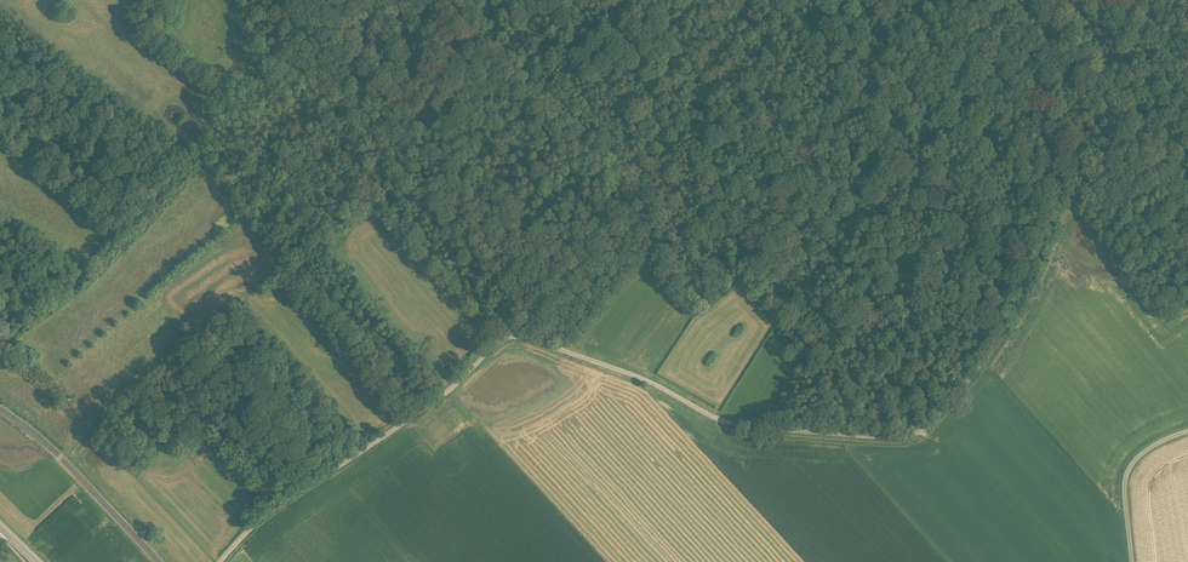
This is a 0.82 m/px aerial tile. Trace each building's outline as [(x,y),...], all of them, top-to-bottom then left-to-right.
[(1091,103),(1089,105),(1088,107),(1087,106),(1085,111),(1091,115),(1095,108),(1094,107),(1095,105),(1091,103)]
